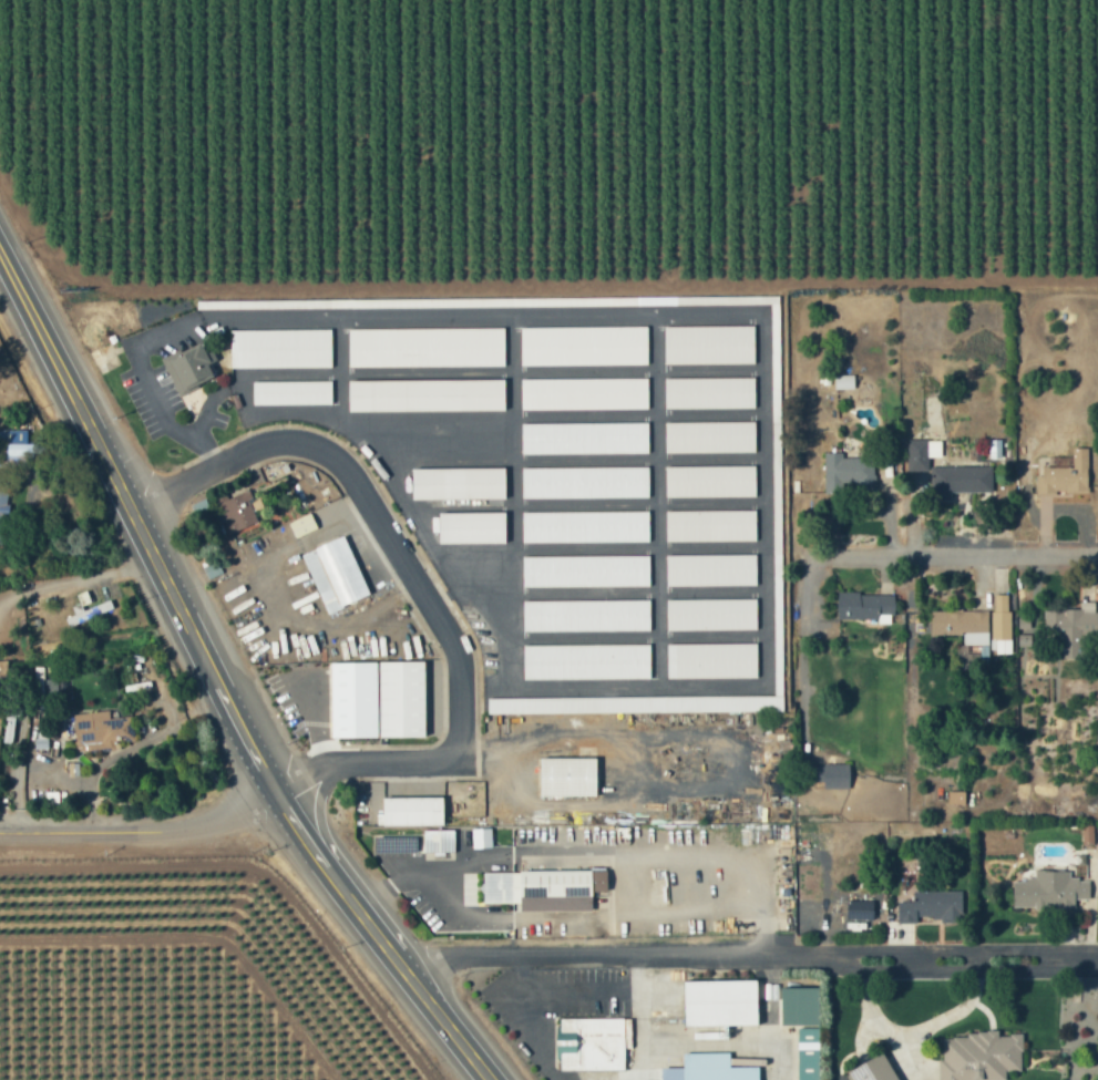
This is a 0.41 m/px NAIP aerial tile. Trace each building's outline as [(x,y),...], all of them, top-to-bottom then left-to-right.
[(754,363),(754,325),(664,326),(665,364),(754,363)] [(647,364),(647,326),(520,328),(521,366),(647,364)] [(504,328),(348,329),(348,367),(504,366),(504,328)] [(230,368),(331,367),(331,329),(230,330),(230,368)] [(177,394),(214,379),(207,362),(209,361),(201,342),(162,358),(177,394)] [(854,374),(834,375),(835,390),(854,389),(854,374)] [(666,409),(755,408),(754,377),(666,378),(666,409)] [(647,378),(521,379),(521,410),(648,408),(647,378)] [(348,381),(348,411),(505,410),(504,379),(348,381)] [(252,404),(331,404),(331,380),(252,381),(252,404)] [(755,452),(755,421),(666,422),(666,453),(755,452)] [(522,423),(522,454),(648,453),(648,422),(522,423)] [(0,430),(0,443),(6,443),(7,457),(33,457),(32,443),(27,443),(27,429),(0,430)] [(992,467),(944,466),(945,440),(908,439),(908,473),(932,473),(932,499),(951,500),(952,491),(991,492),(992,467)] [(825,453),(825,492),(843,492),(843,488),(874,488),(874,459),(843,458),(843,453),(825,453)] [(1042,467),(1042,476),(1036,476),(1037,494),(1089,493),(1088,455),(1073,455),(1073,466),(1042,467)] [(648,466),(522,468),(522,498),(649,497),(648,466)] [(666,497),(756,496),(755,466),(666,466),(666,497)] [(505,498),(505,467),(412,468),(413,499),(505,498)] [(253,498),(249,489),(218,503),(231,533),(258,521),(248,501),(253,498)] [(667,541),(756,541),(756,510),(666,511),(667,541)] [(649,511),(522,512),(523,543),(649,542),(649,511)] [(505,512),(439,512),(439,543),(505,543),(505,512)] [(317,529),(311,514),(289,523),(295,538),(317,529)] [(297,548),(339,529),(366,588),(324,607),(297,548)] [(667,586),(756,585),(756,554),(667,555),(667,586)] [(649,586),(649,555),(523,557),(523,587),(649,586)] [(837,619),(878,620),(878,623),(893,623),(894,594),(838,593),(837,619)] [(1009,594),(991,594),(992,652),(1011,652),(1009,594)] [(667,600),(667,630),(756,630),(756,598),(667,600)] [(523,601),(523,632),(650,630),(649,600),(523,601)] [(1097,601),(1097,602),(1080,602),(1080,609),(1045,610),(1045,632),(1057,632),(1057,658),(1084,658),(1083,640),(1097,640),(1097,601)] [(931,635),(963,634),(963,645),(989,644),(988,611),(931,612),(931,635)] [(757,677),(757,643),(667,644),(667,678),(757,677)] [(650,644),(523,645),(524,679),(650,679),(650,644)] [(376,732),(421,731),(420,657),(374,657),(376,732)] [(295,731),(331,727),(332,731),(350,729),(348,702),(330,704),(327,670),(293,675),(297,713),(293,714),(295,731)] [(488,714),(783,711),(783,695),(488,698),(488,714)] [(73,714),(76,753),(116,749),(114,738),(137,736),(135,716),(109,719),(108,711),(73,714)] [(597,796),(596,757),(540,758),(541,797),(597,796)] [(824,789),(850,788),(850,764),(808,765),(809,783),(824,782),(824,789)] [(965,791),(948,791),(948,805),(965,804),(965,791)] [(379,821),(439,821),(439,793),(379,793),(379,821)] [(1094,845),(1093,825),(1082,825),(1082,845),(1094,845)] [(491,828),(472,829),(472,848),(492,848),(491,828)] [(548,828),(517,829),(517,843),(540,842),(540,840),(549,840),(548,828)] [(483,872),(483,903),(520,903),(520,912),(592,910),(592,892),(608,891),(608,870),(483,872)] [(1013,907),(1075,908),(1075,899),(1090,899),(1090,879),(1070,879),(1071,871),(1035,870),(1035,878),(1026,878),(1026,882),(1013,881),(1013,907)] [(898,902),(898,923),(917,922),(917,921),(963,920),(962,891),(915,891),(915,901),(898,902)] [(874,900),(847,900),(847,919),(874,920),(874,900)] [(685,1027),(758,1025),(757,980),(684,982),(685,1027)] [(819,988),(781,988),(782,1026),(797,1025),(798,1079),(819,1079),(819,988)] [(631,1019),(557,1018),(557,1059),(560,1059),(560,1070),(624,1071),(624,1049),(631,1049),(631,1019)] [(1006,1072),(1022,1072),(1022,1035),(999,1035),(999,1034),(940,1034),(940,1079),(1006,1079),(1006,1072)] [(759,1067),(730,1067),(730,1053),(683,1053),(683,1068),(661,1068),(661,1079),(759,1079),(759,1067)] [(886,1053),(850,1070),(855,1079),(899,1079),(886,1053)]
